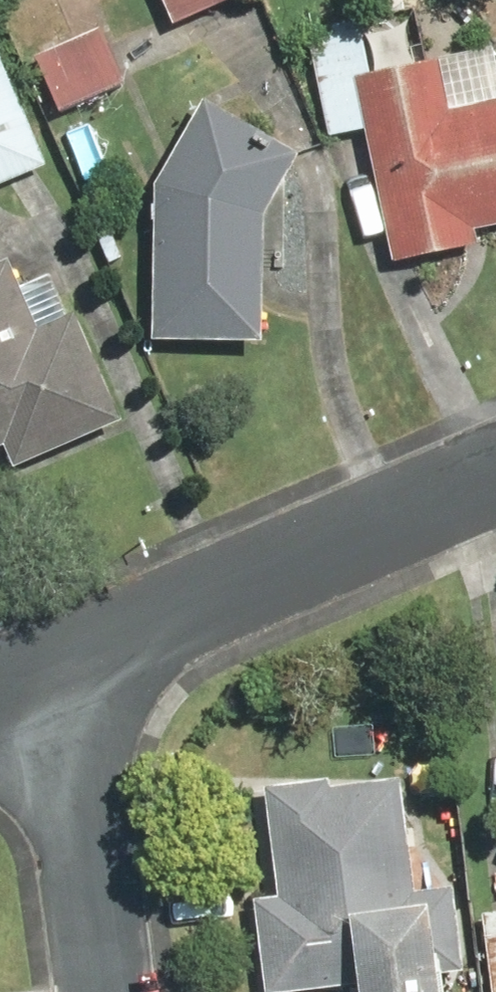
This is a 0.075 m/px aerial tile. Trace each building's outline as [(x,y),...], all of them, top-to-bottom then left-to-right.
[(166,24),(222,0),(156,0),(166,24)] [(372,39),(379,73),(368,75),(360,22),(309,30),(326,142),(366,135),(391,263),(478,246),(476,231),(495,227),(495,50),(438,61),(417,65),(410,32),(372,39)] [(98,32),(33,60),(58,117),(123,89),(98,32)] [(43,166),(0,43),(0,181),(43,166)] [(156,184),(151,335),(151,337),(261,343),(263,215),(289,152),(202,101),(156,184)] [(7,461),(10,467),(116,421),(69,313),(52,274),(18,289),(6,260),(0,263),(0,464),(7,461)] [(271,891),(249,893),(256,991),(283,991),(351,987),(352,991),(454,991),(452,971),(463,970),(457,878),(410,882),(403,778),(264,788),(271,891)]
